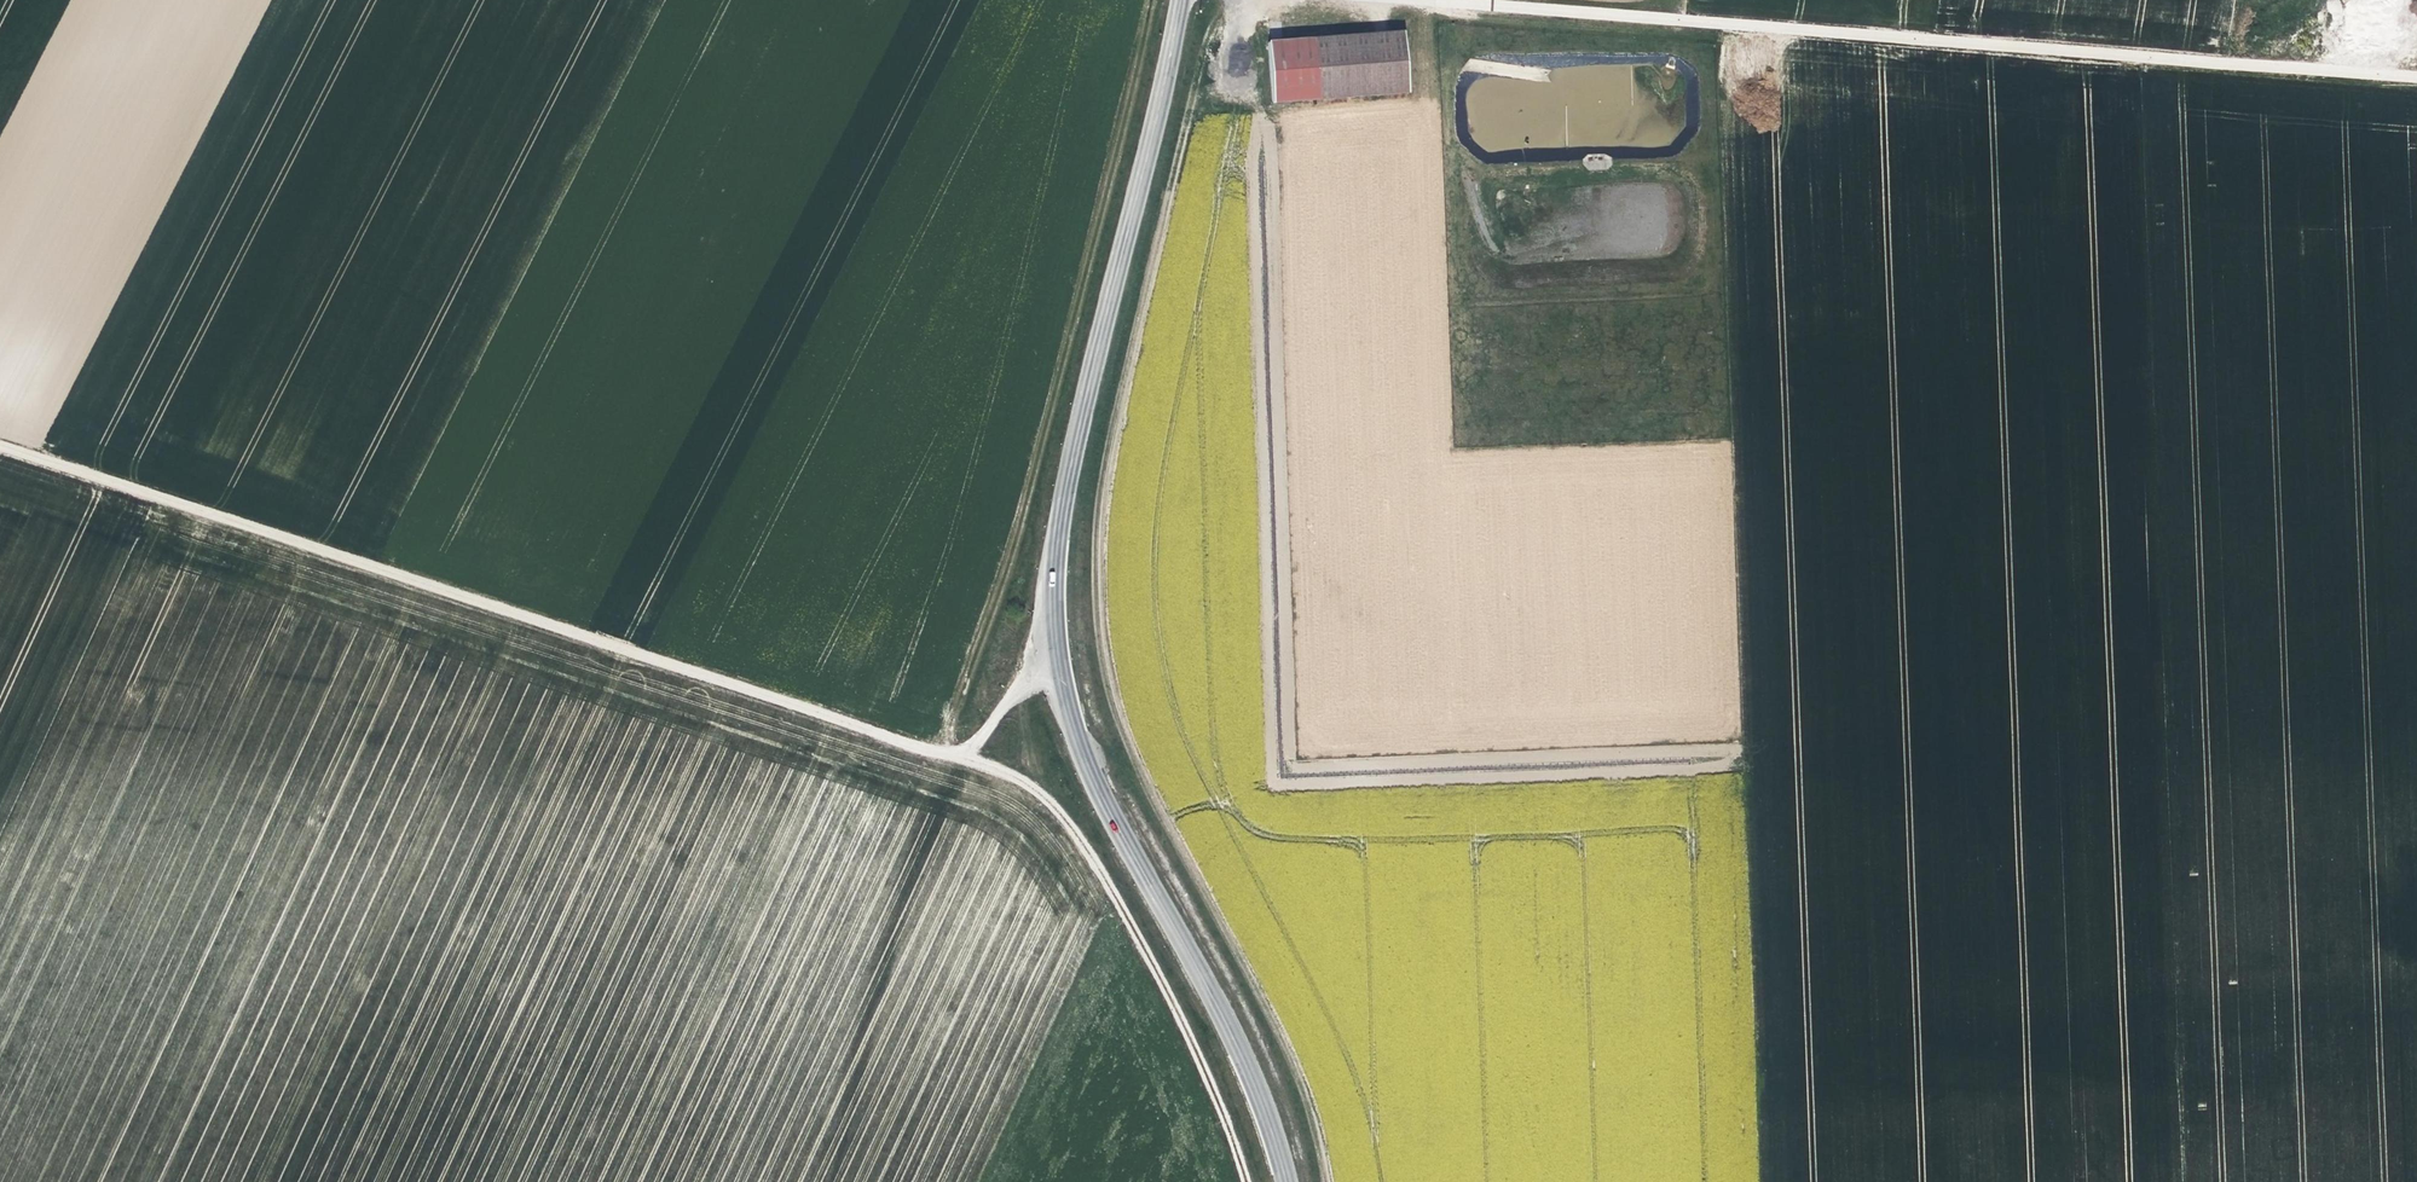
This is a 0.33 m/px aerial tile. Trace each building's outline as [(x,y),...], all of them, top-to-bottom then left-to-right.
[(1409,32),(1271,42),(1275,105),(1413,95),(1409,32)]
